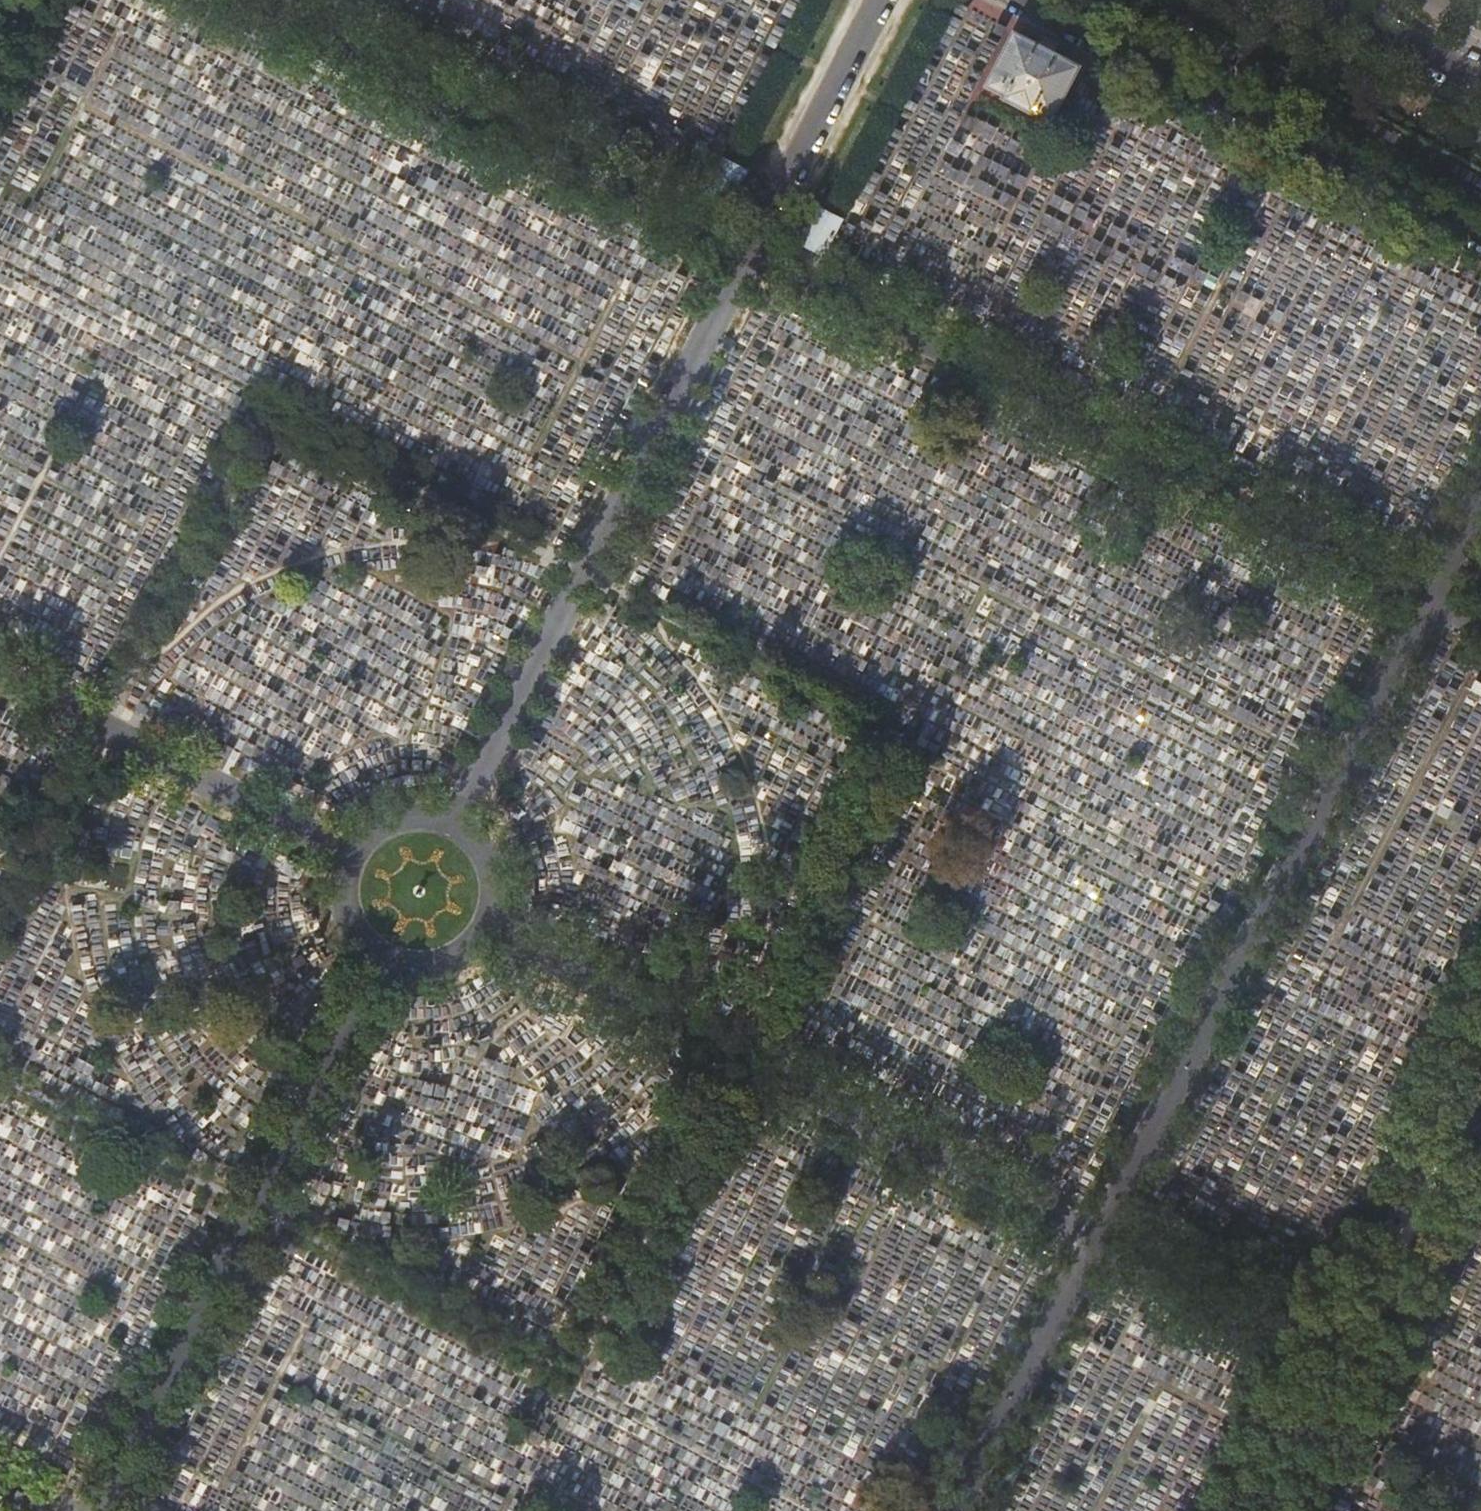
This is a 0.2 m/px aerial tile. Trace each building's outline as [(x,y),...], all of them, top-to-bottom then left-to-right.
[(1034,109),(1052,118),(1079,65),(1015,32),(989,85),(1006,95),(1005,98),(1032,112),(1034,109)] [(779,40),(769,36),(764,45),(774,50),(779,40)] [(388,112),(384,109),(380,118),(384,120),(388,112)] [(903,109),(900,116),(909,120),(913,113),(903,109)] [(585,118),(581,116),(576,124),(580,126),(585,118)] [(379,138),(375,136),(370,144),(374,147),(379,138)] [(705,193),(729,206),(748,170),(724,157),(705,193)] [(800,242),(824,254),(842,219),(819,207),(800,242)] [(686,250),(682,248),(678,256),(682,258),(686,250)] [(695,289),(688,285),(686,290),(693,294),(695,289)] [(774,295),(765,291),(761,300),(770,304),(774,295)] [(788,302),(784,300),(779,309),(784,311),(788,302)] [(648,353),(638,348),(635,354),(645,358),(648,353)] [(659,364),(650,360),(647,365),(657,370),(659,364)] [(645,388),(636,384),(634,388),(642,393),(645,388)] [(613,447),(605,443),(603,448),(611,452),(613,447)] [(596,451),(587,446),(585,450),(594,455),(596,451)] [(611,453),(602,448),(599,454),(608,458),(611,453)] [(593,457),(584,453),(582,457),(590,461),(593,457)] [(679,566),(670,562),(666,570),(675,574),(679,566)] [(612,606),(602,601),(592,621),(602,626),(612,606)] [(655,627),(646,623),(644,627),(653,632),(655,627)] [(694,664),(687,658),(684,662),(691,668),(694,664)] [(285,1084),(281,1082),(271,1100),(275,1102),(285,1084)] [(21,1434),(16,1431),(11,1440),(16,1443),(21,1434)]
